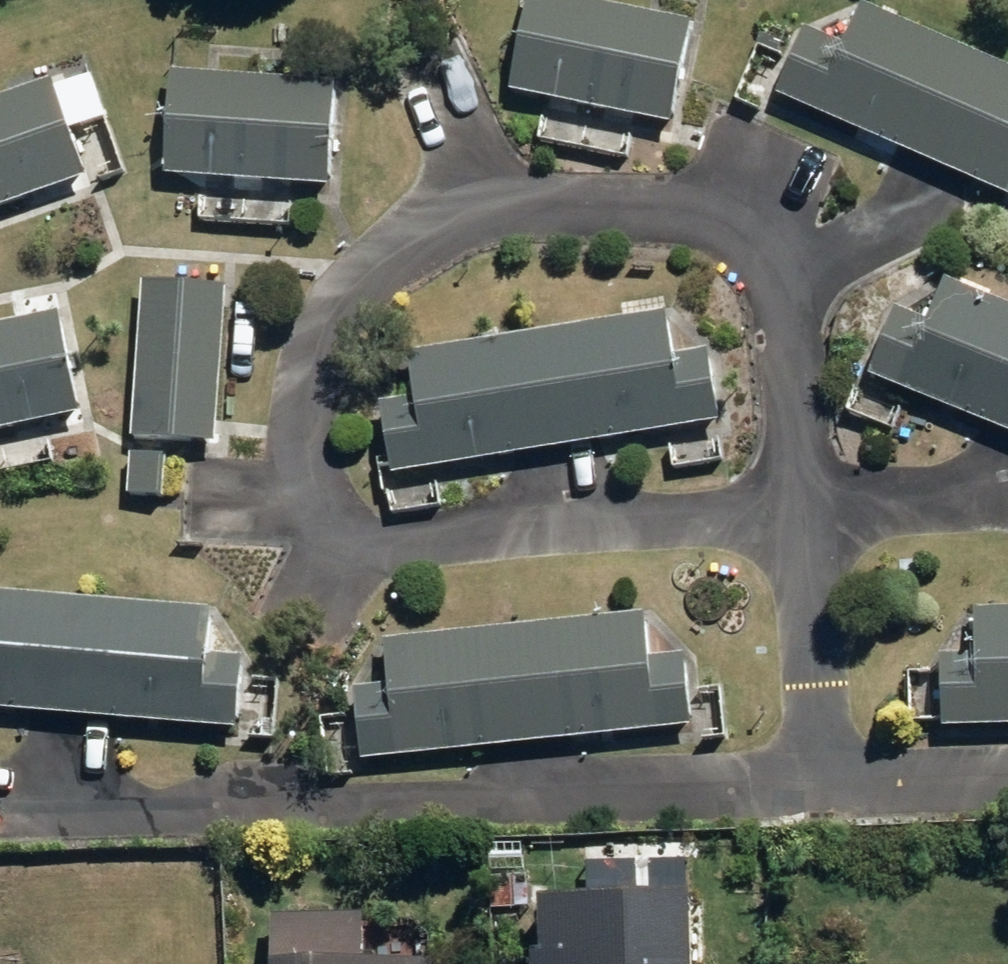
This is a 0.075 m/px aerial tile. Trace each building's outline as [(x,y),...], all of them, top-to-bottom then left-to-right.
[(595,0),(531,0),(512,92),(677,126),(699,21),(595,0)] [(867,1),(849,42),(811,25),(781,92),(1007,194),(1007,64),(867,1)] [(344,83),(174,70),(165,174),(336,187),(344,83)] [(0,97),(0,209),(94,177),(59,76),(0,97)] [(950,278),(933,318),(900,305),(871,375),(1007,431),(1007,302),(950,278)] [(236,289),(150,282),(138,436),(224,443),(236,289)] [(670,309),(413,353),(421,398),(386,404),(399,477),(727,421),(714,347),(678,353),(670,309)] [(0,324),(0,430),(89,412),(70,311),(0,324)] [(242,730),(248,658),(214,655),(218,606),(0,588),(0,710),(242,730)] [(944,727),(1007,725),(1007,607),(982,608),(983,654),(942,655),(944,727)] [(359,687),(367,761),(699,726),(691,653),(656,656),(651,612),(387,639),(392,684),(359,687)] [(551,900),(552,963),(706,963),(705,897),(551,900)]
